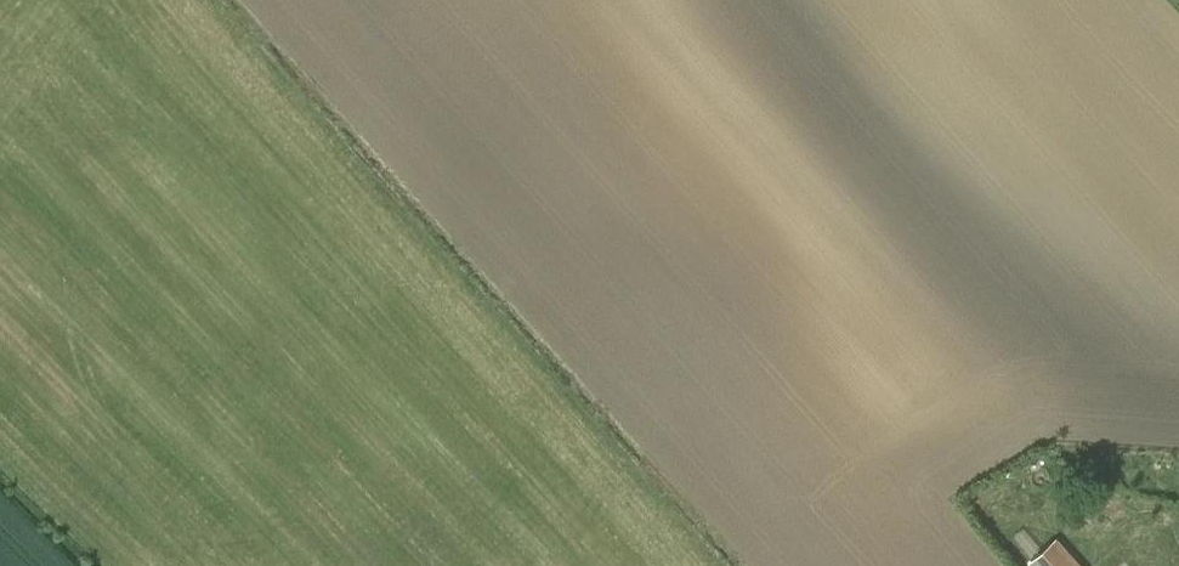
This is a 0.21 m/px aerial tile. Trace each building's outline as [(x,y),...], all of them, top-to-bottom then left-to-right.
[(1032,565),(1082,565),(1056,537),(1028,562),(1032,565)]
